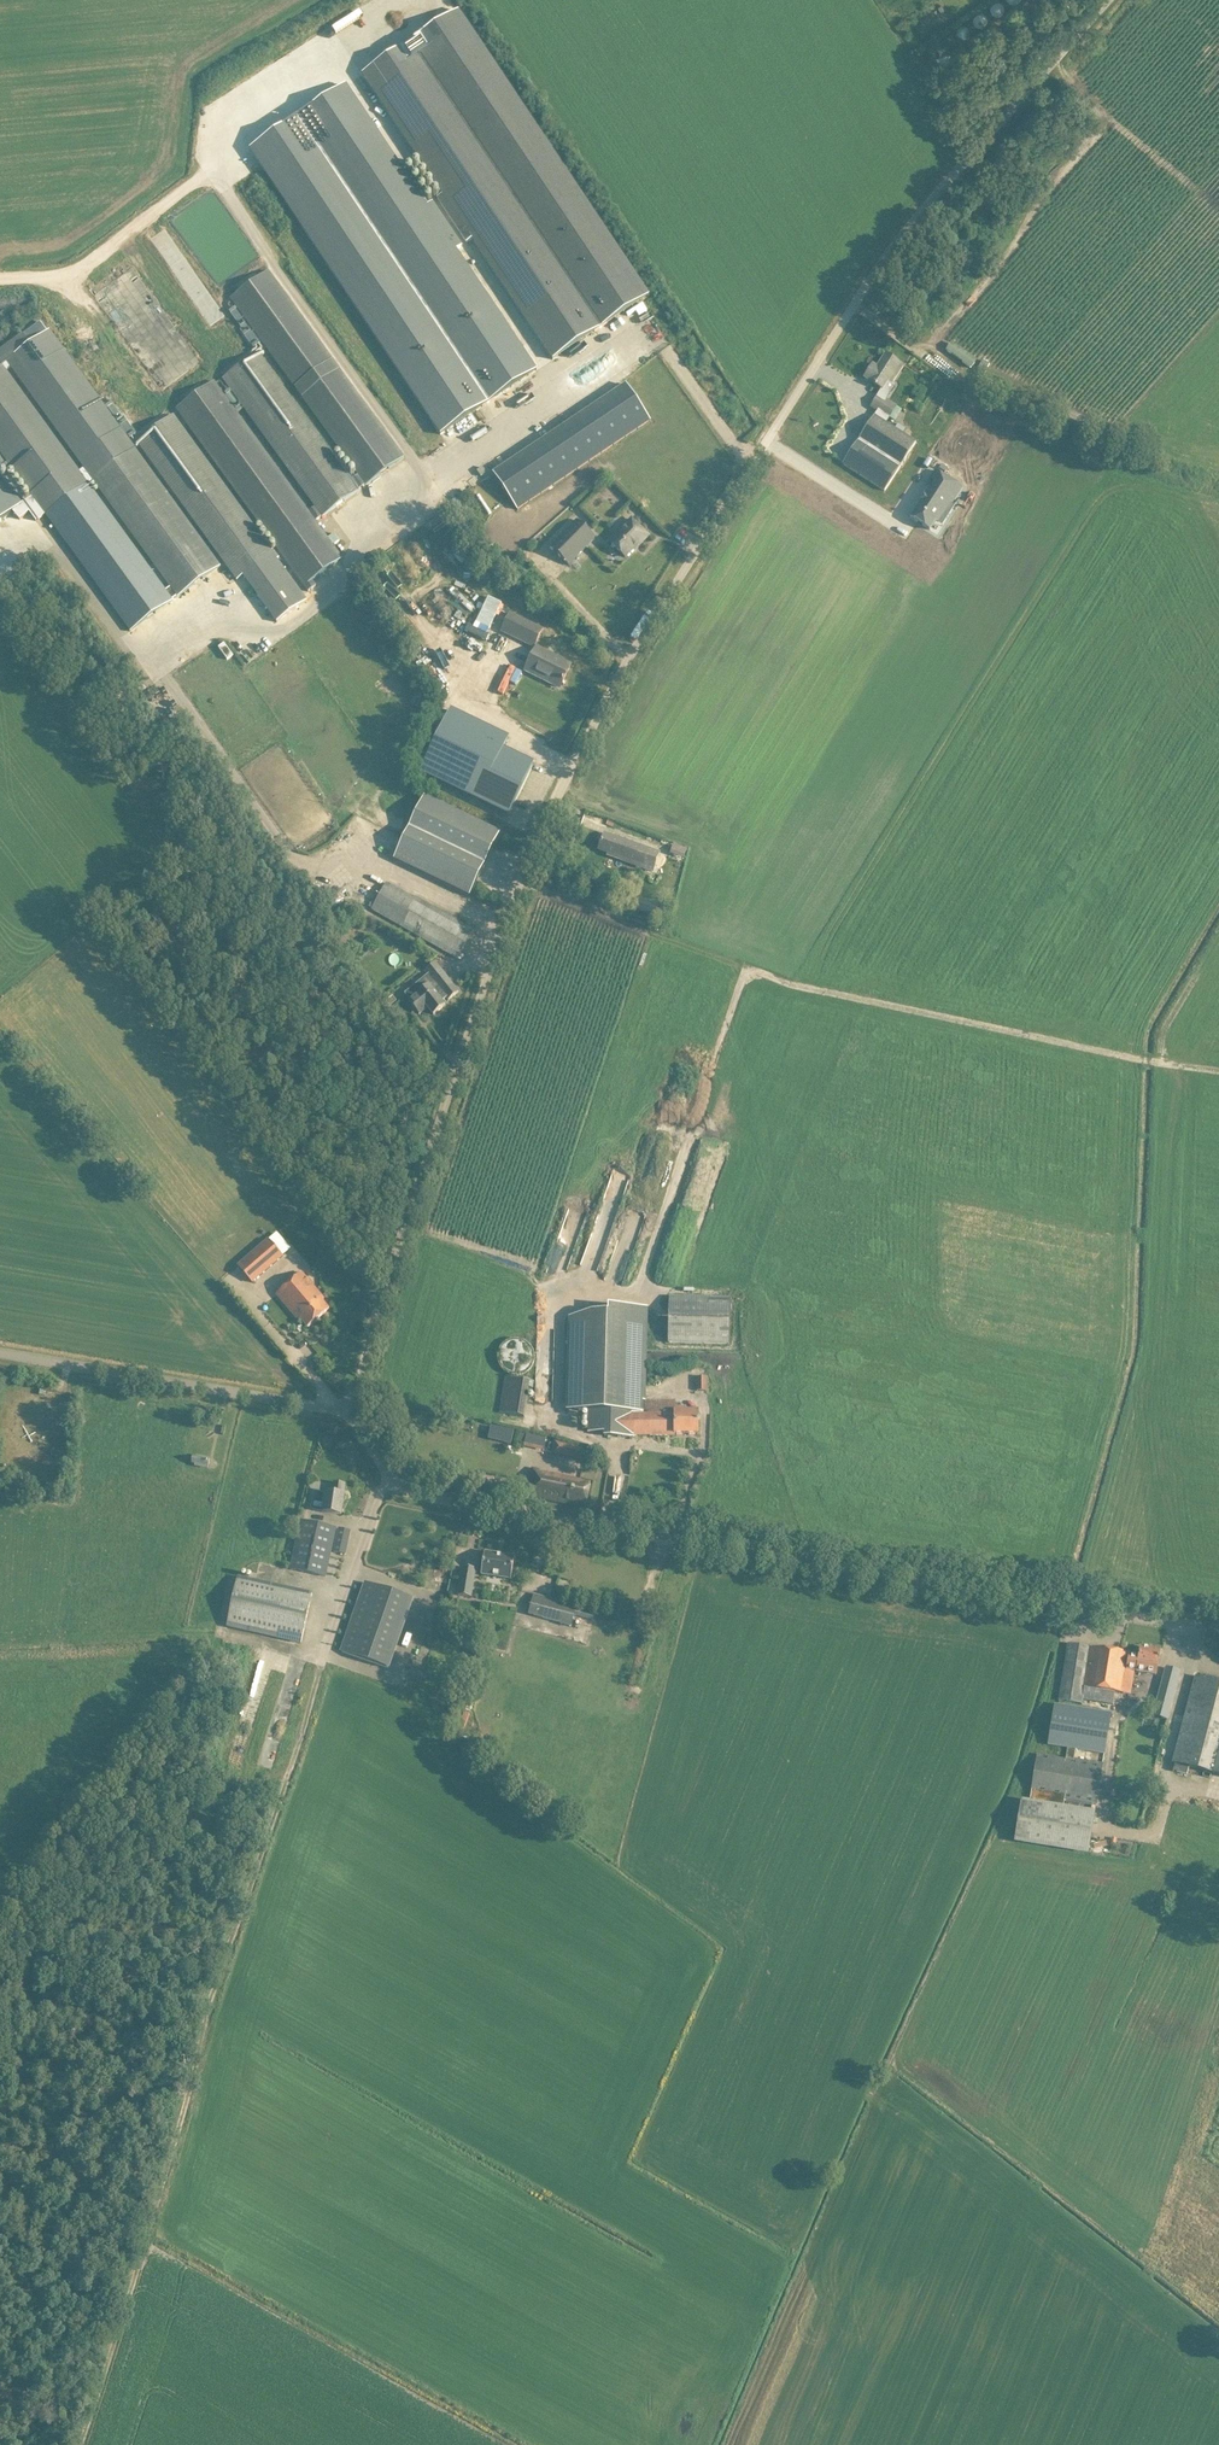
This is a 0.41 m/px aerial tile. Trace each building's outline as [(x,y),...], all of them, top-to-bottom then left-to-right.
[(993,1),(990,5),(990,10),(993,14),(998,16),(1003,15),(1006,11),(1006,6),(1003,1),(999,0),(997,0),(993,1)] [(459,11),(363,75),(443,195),(437,199),(467,243),(472,239),(553,360),(649,296),(459,11)] [(981,11),(976,12),(973,16),(973,21),(976,26),(980,27),(985,26),(988,22),(989,17),(986,13),(981,11)] [(963,27),(958,29),(955,33),(955,38),(958,42),(963,44),(967,42),(971,38),(971,33),(968,29),(963,27)] [(938,56),(938,63),(943,68),(951,67),(954,61),(951,54),(944,52),(938,56)] [(346,85),(250,150),(440,435),(537,370),(457,251),(462,247),(433,203),(427,206),(346,85)] [(229,388),(224,392),(223,391),(221,392),(213,381),(175,408),(308,592),(317,586),(312,579),(342,558),(333,544),(339,540),(335,533),(328,537),(316,520),(403,457),(269,270),(229,298),(357,476),(351,480),(258,351),(221,378),(229,388)] [(45,515),(130,632),(221,567),(50,330),(47,332),(40,322),(0,351),(0,453),(32,497),(23,503),(36,521),(45,515)] [(872,407),(895,422),(902,411),(897,408),(897,407),(886,399),(895,385),(892,384),(904,366),(886,354),(877,368),(878,368),(876,372),(870,369),(864,378),(874,384),(874,385),(876,386),(883,390),(872,407)] [(518,509),(650,421),(626,385),(603,400),(509,462),(506,464),(494,472),(494,473),(498,480),(518,509)] [(278,558),(279,557),(174,414),(136,442),(237,580),(243,576),(265,560),(269,566),(278,558)] [(916,443),(874,416),(859,441),(900,467),(916,443)] [(900,467),(859,441),(843,465),(884,492),(900,467)] [(482,467),(477,471),(481,477),(486,473),(482,467)] [(918,489),(900,517),(919,530),(930,512),(928,511),(934,501),(941,505),(952,488),(924,470),(918,479),(925,483),(920,490),(918,489)] [(22,504),(0,478),(0,522),(22,504)] [(619,534),(610,543),(625,557),(638,544),(639,545),(648,536),(631,519),(618,532),(619,534)] [(577,521),(550,548),(569,565),(584,549),(577,543),(588,532),(577,521)] [(307,601),(278,558),(269,566),(265,560),(243,576),(277,623),(307,601)] [(441,573),(437,568),(426,576),(434,586),(450,574),(446,569),(441,573)] [(500,632),(534,648),(543,628),(510,613),(500,632)] [(560,687),(571,665),(537,648),(527,668),(549,679),(548,682),(560,687)] [(421,710),(424,703),(427,697),(416,692),(410,705),(421,710)] [(452,711),(421,774),(509,816),(533,766),(503,750),(509,738),(452,711)] [(470,897),(500,833),(425,797),(394,860),(470,897)] [(621,858),(621,861),(644,868),(652,871),(658,853),(650,850),(605,834),(599,850),(621,858)] [(372,910),(447,953),(457,959),(474,931),(467,927),(386,883),(372,910)] [(635,911),(652,916),(656,905),(639,900),(635,911)] [(445,1006),(442,1002),(447,998),(449,1000),(459,992),(435,963),(424,972),(428,976),(405,994),(410,1000),(409,1001),(419,1014),(427,1008),(434,1015),(445,1006)] [(268,1240),(238,1266),(253,1283),(283,1257),(268,1240)] [(302,1273),(277,1295),(299,1321),(301,1319),(308,1328),(329,1309),(322,1301),(324,1299),(302,1273)] [(263,1306),(277,1323),(290,1313),(275,1296),(263,1306)] [(668,1343),(729,1345),(731,1298),(669,1296),(668,1343)] [(605,1433),(605,1436),(635,1437),(635,1436),(675,1436),(675,1434),(698,1434),(698,1411),(686,1411),(686,1407),(676,1407),(676,1401),(643,1401),(646,1308),(609,1307),(608,1313),(592,1313),(571,1317),(568,1411),(588,1411),(588,1432),(605,1433)] [(535,1373),(532,1341),(500,1343),(502,1376),(535,1373)] [(506,1376),(499,1413),(523,1418),(528,1389),(534,1390),(535,1382),(506,1376)] [(707,1391),(707,1376),(696,1376),(696,1391),(707,1391)] [(478,1449),(481,1437),(470,1434),(467,1446),(478,1449)] [(588,1448),(554,1441),(551,1453),(585,1461),(588,1448)] [(192,1465),(208,1468),(210,1459),(197,1456),(196,1458),(194,1458),(192,1465)] [(584,1508),(589,1483),(534,1471),(532,1482),(537,1483),(534,1496),(584,1508)] [(318,1492),(317,1501),(323,1502),(322,1512),(341,1515),(344,1496),(343,1496),(345,1485),(334,1483),(333,1494),(326,1493),(326,1494),(318,1492)] [(337,1528),(325,1526),(300,1520),(289,1569),(326,1577),(337,1528)] [(339,1529),(334,1552),(345,1555),(351,1531),(339,1529)] [(485,1553),(481,1575),(511,1580),(515,1557),(485,1553)] [(463,1567),(459,1595),(472,1597),(476,1569),(463,1567)] [(312,1594),(300,1591),(238,1577),(227,1627),(301,1643),(312,1594)] [(412,1599),(367,1583),(342,1652),(388,1668),(412,1599)] [(534,1594),(529,1615),(560,1623),(560,1625),(571,1628),(574,1616),(577,1606),(568,1603),(534,1594)] [(599,1616),(595,1631),(601,1633),(605,1618),(599,1616)] [(1021,1800),(1013,1844),(1088,1856),(1089,1850),(1095,1812),(1064,1807),(1065,1799),(1096,1804),(1103,1763),(1074,1758),(1076,1750),(1090,1752),(1105,1755),(1111,1719),(1081,1714),(1083,1700),(1113,1705),(1115,1692),(1124,1694),(1128,1666),(1138,1667),(1137,1672),(1156,1675),(1157,1668),(1158,1663),(1160,1651),(1140,1648),(1139,1656),(1129,1654),(1068,1644),(1057,1711),(1053,1710),(1051,1722),(1048,1745),(1066,1748),(1065,1759),(1037,1754),(1029,1801),(1021,1800)] [(1165,1669),(1155,1707),(1170,1711),(1180,1673),(1165,1669)] [(1173,1763),(1175,1764),(1173,1771),(1187,1775),(1189,1767),(1218,1776),(1218,1682),(1196,1676),(1173,1763)]
